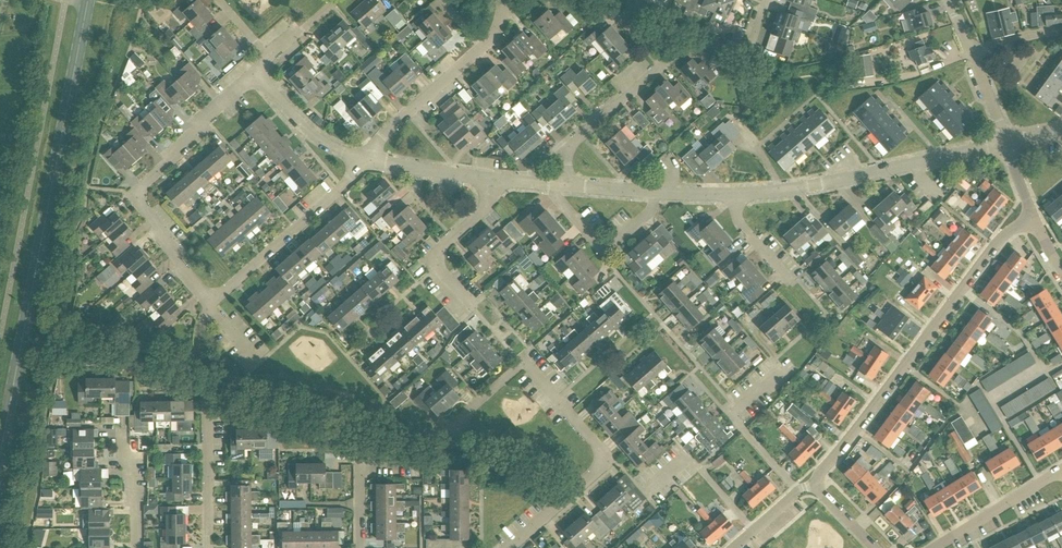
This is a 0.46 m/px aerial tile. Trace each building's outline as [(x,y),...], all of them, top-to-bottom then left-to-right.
[(173,12),(181,21),(187,16),(191,21),(206,8),(199,0),(197,0),(187,8),(183,3),(173,12)] [(384,10),(375,0),(366,0),(351,13),(364,27),(384,10)] [(686,7),(693,10),(697,0),(689,0),(686,7)] [(693,10),(699,13),(702,6),(714,12),(719,0),(697,0),(693,10)] [(714,12),(726,17),(723,25),(729,28),(736,14),(729,12),(735,0),(719,0),(714,12)] [(812,0),(790,0),(791,0),(789,7),(815,16),(818,10),(809,7),(812,0)] [(858,1),(854,0),(848,0),(847,6),(855,8),(858,1)] [(899,11),(911,0),(889,0),(899,11)] [(1016,5),(1017,8),(1016,5),(1027,3),(1026,0),(1028,0),(1015,0),(1016,5)] [(1037,7),(1038,26),(1046,26),(1046,27),(1061,25),(1061,12),(1054,13),(1053,5),(1037,7)] [(813,22),(815,16),(789,7),(787,13),(778,10),(775,22),(795,29),(795,30),(801,32),(805,20),(813,22)] [(923,13),(921,7),(903,13),(905,19),(907,19),(911,31),(932,24),(929,12),(923,13)] [(195,26),(189,31),(197,40),(207,31),(204,27),(214,18),(206,8),(191,21),(195,26)] [(399,29),(405,24),(405,23),(406,21),(395,8),(385,17),(394,26),(395,25),(399,29)] [(1010,13),(1009,8),(987,13),(993,39),(1015,33),(1012,22),(1018,21),(1015,12),(1010,13)] [(850,9),(848,14),(858,18),(860,13),(850,9)] [(566,34),(574,27),(560,11),(554,17),(549,11),(548,12),(546,10),(540,15),(542,17),(535,23),(550,39),(562,29),(566,34)] [(427,37),(442,24),(434,14),(428,19),(424,14),(411,25),(416,30),(419,27),(427,37)] [(171,23),(180,30),(184,24),(175,17),(171,23)] [(332,30),(344,45),(355,35),(342,21),(332,30)] [(792,39),(795,30),(795,29),(775,22),(771,33),(779,36),(773,52),(789,57),(795,41),(792,39)] [(442,24),(427,37),(428,37),(422,42),(423,43),(422,44),(429,53),(429,54),(435,61),(447,51),(442,44),(452,35),(442,24)] [(869,34),(881,29),(878,24),(867,29),(869,34)] [(847,29),(836,26),(832,40),(841,43),(841,44),(846,46),(849,31),(847,29)] [(197,40),(195,42),(199,47),(202,45),(210,54),(215,49),(230,36),(222,27),(212,36),(207,31),(197,40)] [(605,50),(620,37),(611,27),(601,35),(596,30),(583,40),(588,46),(592,43),(600,54),(605,50)] [(174,34),(169,29),(165,32),(170,38),(174,34)] [(340,49),(344,45),(332,30),(321,39),(330,49),(325,53),(326,54),(331,61),(334,64),(342,57),(342,51),(340,49)] [(400,32),(397,35),(402,41),(405,37),(400,32)] [(532,43),(523,33),(521,35),(519,34),(513,38),(514,41),(513,42),(526,56),(531,52),(537,59),(547,50),(537,38),(532,43)] [(367,49),(372,44),(363,34),(358,39),(367,49)] [(215,49),(210,54),(217,63),(215,65),(219,70),(232,59),(227,54),(238,45),(230,36),(215,49)] [(743,38),(736,36),(733,42),(740,45),(743,38)] [(180,50),(184,46),(175,37),(171,41),(180,50)] [(404,43),(411,51),(419,46),(412,37),(404,43)] [(624,55),(623,54),(629,48),(620,37),(605,50),(614,61),(607,67),(612,72),(624,62),(624,55)] [(931,47),(926,49),(923,40),(913,44),(915,49),(909,52),(913,62),(916,61),(917,65),(936,58),(931,47)] [(310,46),(315,53),(322,48),(317,41),(310,46)] [(520,61),(526,56),(513,42),(503,51),(512,61),(506,66),(516,77),(527,68),(520,61)] [(843,46),(835,44),(832,53),(840,55),(843,46)] [(176,57),(181,53),(175,46),(170,50),(176,57)] [(1061,50),(1053,61),(1061,67),(1061,51),(1061,50)] [(135,52),(129,58),(134,63),(140,58),(135,52)] [(679,52),(669,57),(673,63),(682,57),(679,52)] [(393,72),(406,86),(417,77),(409,68),(414,63),(405,53),(396,61),(400,66),(393,72)] [(331,61),(326,54),(320,59),(326,65),(331,61)] [(857,78),(873,76),(870,54),(854,57),(857,78)] [(298,89),(313,76),(308,70),(313,66),(305,57),(295,66),(299,70),(289,79),(298,89)] [(707,83),(715,75),(702,61),(697,65),(692,59),(681,69),(694,83),(702,77),(707,83)] [(368,60),(359,68),(365,74),(374,66),(368,60)] [(729,63),(721,60),(719,67),(726,70),(729,63)] [(1053,61),(1045,71),(1061,84),(1061,67),(1053,61)] [(177,81),(190,96),(201,86),(196,81),(202,77),(190,63),(181,71),(185,75),(177,81)] [(138,78),(144,74),(139,66),(133,69),(138,78)] [(484,76),(496,90),(502,85),(507,90),(518,81),(510,72),(505,76),(496,66),(484,76)] [(406,86),(393,72),(387,77),(383,72),(382,73),(377,67),(368,75),(382,91),(387,86),(395,96),(406,86)] [(130,73),(125,68),(121,78),(129,87),(136,81),(130,73)] [(578,76),(571,68),(560,78),(573,94),(580,88),(586,94),(597,85),(584,70),(578,76)] [(1045,71),(1037,82),(1054,94),(1056,92),(1060,86),(1061,88),(1061,84),(1045,71)] [(313,76),(298,89),(307,100),(317,92),(322,97),(332,88),(328,83),(325,86),(320,80),(318,82),(313,76)] [(490,95),(496,90),(484,76),(473,86),(482,96),(477,101),(485,110),(495,101),(490,95)] [(179,105),(190,96),(177,81),(170,87),(166,83),(157,90),(169,103),(174,99),(179,105)] [(358,102),(372,117),(383,107),(373,96),(379,91),(371,81),(361,90),(366,95),(358,102)] [(679,108),(691,97),(679,82),(673,87),(667,81),(656,91),(657,92),(668,105),(673,101),(679,108)] [(928,108),(946,92),(945,91),(948,88),(944,84),(941,87),(937,82),(919,97),(928,108)] [(1061,100),(1061,96),(1056,92),(1054,94),(1037,82),(1030,93),(1047,105),(1053,97),(1060,102),(1061,100)] [(553,106),(566,120),(577,111),(571,104),(576,99),(564,85),(553,94),(559,100),(553,106)] [(169,103),(157,90),(156,89),(154,91),(149,94),(149,97),(153,102),(152,103),(157,108),(150,114),(163,128),(173,119),(168,113),(174,109),(169,104),(169,103)] [(937,118),(955,102),(951,98),(955,95),(951,91),(948,94),(946,92),(928,108),(937,118)] [(653,107),(646,113),(658,126),(670,115),(664,109),(668,105),(657,92),(647,101),(653,107)] [(716,101),(709,93),(700,101),(707,108),(716,101)] [(863,122),(880,107),(879,105),(882,102),(879,98),(876,101),(872,96),(854,112),(863,122)] [(449,137),(464,125),(460,120),(466,114),(452,98),(441,107),(449,117),(439,126),(449,137)] [(319,99),(314,103),(325,116),(330,112),(319,99)] [(360,126),(372,117),(358,102),(349,110),(344,104),(337,110),(347,121),(352,117),(360,126)] [(946,128),(963,112),(962,111),(965,107),(962,103),(958,106),(955,102),(937,118),(946,128)] [(566,120),(553,106),(548,111),(546,109),(542,104),(531,113),(543,127),(549,122),(555,130),(566,120)] [(871,132),(889,117),(886,113),(889,110),(886,106),(882,109),(880,107),(863,122),(871,132)] [(132,124),(143,136),(148,132),(152,137),(163,128),(150,114),(145,109),(133,119),(130,116),(127,119),(131,122),(130,122),(132,124)] [(824,134),(825,135),(835,127),(820,109),(815,113),(812,109),(808,113),(811,116),(810,118),(824,134)] [(481,114),(484,120),(491,116),(487,110),(481,114)] [(643,129),(650,123),(639,111),(633,117),(643,129)] [(963,112),(946,128),(955,138),(972,122),(968,118),(972,115),(968,111),(965,114),(963,112)] [(543,140),(536,132),(541,128),(528,113),(523,118),(530,126),(519,135),(532,150),(543,140)] [(313,119),(319,125),(323,121),(317,114),(313,119)] [(254,138),(267,126),(263,123),(266,120),(262,115),(246,128),(254,138)] [(824,134),(810,118),(807,120),(804,116),(800,120),(803,123),(800,126),(814,143),(815,144),(825,135),(824,134)] [(880,142),(898,127),(896,125),(900,122),(896,117),(892,120),(889,117),(871,132),(880,142)] [(464,125),(449,137),(460,149),(470,140),(475,146),(485,137),(470,120),(464,125)] [(616,134),(622,129),(614,120),(608,124),(616,134)] [(736,148),(731,142),(741,133),(730,120),(726,124),(724,122),(723,123),(723,122),(711,133),(717,140),(712,145),(724,158),(736,148)] [(371,135),(382,132),(378,121),(368,125),(371,135)] [(147,141),(143,136),(132,124),(130,126),(133,129),(125,136),(129,140),(123,145),(136,160),(147,151),(143,145),(147,141)] [(262,146),(277,133),(273,128),(276,125),(270,130),(267,126),(254,138),(262,146)] [(898,127),(880,142),(889,152),(907,137),(903,132),(906,129),(903,125),(899,128),(898,127)] [(814,143),(800,126),(796,130),(793,126),(789,130),(792,133),(790,135),(805,152),(805,153),(815,144),(814,143)] [(615,153),(630,141),(621,130),(606,143),(615,153)] [(270,155),(282,144),(279,140),(281,138),(277,133),(262,146),(270,155)] [(805,152),(790,135),(788,137),(785,133),(781,137),(784,140),(780,144),(796,162),(805,153),(805,152)] [(522,159),(532,150),(519,135),(509,144),(503,137),(497,142),(508,154),(513,149),(522,159)] [(235,149),(240,145),(234,139),(229,143),(235,149)] [(630,141),(615,153),(625,165),(636,155),(641,162),(653,152),(647,145),(639,151),(630,141)] [(279,163),(293,151),(289,146),(292,143),(291,143),(285,148),(282,144),(270,155),(278,165),(279,163)] [(796,162),(780,144),(776,147),(773,143),(769,147),(772,151),(770,152),(786,170),(796,162)] [(126,170),(136,160),(123,145),(116,152),(112,148),(104,155),(116,169),(121,164),(126,170)] [(712,169),(724,158),(712,145),(706,150),(703,146),(697,151),(694,147),(682,158),(691,168),(697,163),(699,165),(705,160),(712,169)] [(211,154),(227,174),(231,171),(226,165),(232,160),(220,146),(211,154)] [(245,161),(250,156),(244,149),(238,153),(245,161)] [(282,177),(301,160),(293,151),(279,163),(284,168),(278,174),(282,177)] [(224,177),(227,174),(211,154),(202,162),(214,176),(219,171),(224,177)] [(250,156),(245,161),(252,168),(257,164),(250,156)] [(295,181),(308,168),(301,160),(282,177),(284,180),(290,175),(295,181)] [(208,181),(214,176),(202,162),(193,170),(210,189),(213,186),(208,181)] [(247,179),(252,174),(242,163),(237,167),(247,179)] [(261,179),(266,174),(260,168),(255,172),(261,179)] [(308,168),(295,181),(300,186),(294,191),(297,195),(317,178),(308,168)] [(207,192),(210,189),(193,170),(184,178),(195,192),(196,191),(202,187),(207,192)] [(980,180),(985,175),(979,170),(975,176),(980,180)] [(200,197),(196,191),(195,192),(184,178),(175,185),(192,205),(193,204),(196,208),(199,205),(196,202),(195,202),(200,197)] [(374,223),(393,207),(386,200),(396,192),(385,179),(367,195),(378,207),(368,216),(374,223)] [(985,199),(999,210),(1007,199),(990,185),(991,185),(985,180),(979,188),(985,193),(987,190),(991,192),(985,199)] [(265,192),(270,187),(266,183),(261,187),(265,192)] [(189,208),(192,205),(175,185),(166,194),(178,207),(184,202),(189,208)] [(897,216),(904,210),(909,215),(918,207),(908,196),(903,201),(895,191),(884,201),(897,216)] [(250,202),(265,219),(276,210),(261,193),(255,198),(251,193),(247,197),(251,201),(250,202)] [(971,199),(964,193),(961,198),(966,202),(968,200),(969,201),(971,199)] [(220,194),(214,199),(219,206),(225,201),(220,194)] [(924,214),(934,205),(929,199),(918,208),(924,214)] [(969,201),(968,200),(966,202),(972,207),(976,203),(971,199),(969,201)] [(990,220),(999,210),(985,199),(977,209),(990,220)] [(884,201),(874,210),(881,219),(876,224),(886,235),(888,233),(895,227),(891,221),(897,216),(884,201)] [(1061,216),(1061,208),(1056,201),(1045,210),(1055,222),(1061,216)] [(254,229),(265,219),(250,202),(243,208),(239,204),(235,207),(239,212),(254,229)] [(283,202),(278,207),(283,213),(288,208),(283,202)] [(841,213),(853,227),(863,218),(851,204),(841,213)] [(203,217),(212,209),(208,205),(199,212),(203,217)] [(402,230),(417,216),(408,206),(399,214),(394,209),(377,225),(381,230),(386,225),(389,229),(396,223),(402,230)] [(254,229),(239,212),(235,215),(228,208),(224,211),(227,214),(231,219),(228,221),(244,238),(254,229)] [(937,223),(944,214),(938,209),(931,218),(937,223)] [(982,230),(990,220),(977,209),(969,219),(982,230)] [(334,216),(347,232),(348,231),(353,237),(366,226),(359,218),(354,223),(343,210),(338,215),(337,213),(334,216)] [(541,235),(556,222),(547,211),(541,217),(536,211),(521,224),(531,235),(537,230),(541,235)] [(109,235),(124,222),(115,213),(105,222),(100,217),(90,226),(98,235),(104,230),(109,235)] [(841,237),(853,227),(841,213),(829,223),(841,237)] [(339,239),(347,232),(334,216),(331,219),(332,220),(326,225),(339,239)] [(417,216),(402,230),(408,236),(403,241),(407,245),(427,227),(417,216)] [(795,227),(807,241),(808,242),(814,236),(818,241),(828,233),(816,218),(811,223),(806,217),(795,227)] [(709,244),(723,231),(714,220),(705,229),(701,224),(690,233),(698,242),(703,238),(709,244)] [(244,238),(228,221),(223,225),(219,221),(215,225),(219,229),(217,230),(233,247),(244,238)] [(124,222),(109,235),(114,241),(107,247),(117,257),(127,248),(121,242),(132,232),(124,222)] [(556,222),(541,235),(545,239),(537,245),(548,257),(560,248),(555,242),(566,233),(556,222)] [(883,244),(889,239),(888,237),(886,235),(876,224),(876,223),(869,229),(883,244)] [(942,223),(938,228),(944,232),(945,230),(946,231),(948,228),(942,223)] [(331,246),(339,239),(326,225),(321,230),(320,228),(317,231),(331,246)] [(800,246),(807,241),(795,227),(784,236),(796,250),(800,255),(804,251),(800,246)] [(915,238),(921,232),(916,227),(910,233),(915,238)] [(233,247),(217,230),(216,232),(212,228),(207,231),(211,236),(207,240),(222,257),(233,247)] [(480,238),(493,252),(499,247),(505,254),(516,244),(504,231),(498,237),(490,228),(480,238)] [(945,230),(944,232),(950,237),(954,233),(948,228),(946,231),(945,230)] [(955,238),(968,249),(977,239),(963,228),(955,238)] [(518,230),(511,236),(517,242),(524,236),(518,230)] [(322,254),(331,246),(317,231),(314,233),(315,235),(310,240),(321,253),(322,254)] [(723,231),(709,244),(713,249),(707,255),(716,265),(728,255),(724,250),(733,241),(723,231)] [(640,244),(653,258),(659,253),(665,260),(676,250),(665,237),(659,242),(651,234),(640,244)] [(890,235),(888,237),(889,239),(896,247),(900,243),(892,234),(890,235)] [(486,258),(493,252),(480,238),(469,247),(476,256),(470,261),(481,274),(492,265),(486,258)] [(960,259),(968,249),(955,238),(947,248),(960,259)] [(313,260),(321,253),(310,240),(309,239),(301,247),(313,260)] [(358,244),(363,249),(368,244),(364,239),(359,244),(358,244)] [(379,241),(372,248),(377,253),(384,247),(379,241)] [(358,244),(359,244),(357,242),(353,246),(353,245),(351,246),(353,249),(351,251),(354,255),(356,253),(357,254),(363,249),(358,244)] [(926,243),(922,247),(927,252),(929,249),(930,250),(932,248),(926,243)] [(400,261),(407,255),(397,244),(390,250),(400,261)] [(647,263),(653,258),(640,244),(630,253),(637,262),(631,267),(643,280),(653,270),(647,263)] [(862,271),(863,270),(861,268),(866,264),(850,245),(844,251),(858,266),(862,271)] [(304,268),(313,260),(301,247),(292,254),(304,268)] [(92,258),(99,252),(96,248),(89,254),(92,258)] [(929,249),(927,252),(934,257),(937,252),(932,248),(930,250),(929,249)] [(952,269),(960,259),(947,248),(938,258),(952,269)] [(133,272),(147,260),(149,258),(141,249),(139,250),(128,259),(123,254),(113,263),(122,273),(126,270),(130,275),(133,273),(133,272)] [(575,274),(590,261),(581,250),(572,258),(567,253),(554,264),(562,274),(569,267),(575,274)] [(810,267),(822,257),(816,251),(805,261),(810,267)] [(1007,262),(1019,272),(1027,261),(1015,251),(1007,262)] [(848,268),(852,264),(842,252),(837,257),(848,268)] [(528,268),(536,261),(529,253),(521,260),(528,268)] [(284,261),(296,275),(304,268),(292,254),(284,261)] [(342,259),(346,264),(350,260),(345,255),(342,259)] [(681,266),(687,260),(683,256),(677,261),(681,266)] [(354,263),(358,267),(363,262),(359,258),(354,263)] [(943,279),(952,269),(938,258),(930,268),(943,279)] [(341,268),(346,264),(342,259),(337,263),(341,268)] [(540,259),(535,263),(538,267),(543,263),(540,259)] [(742,282),(757,269),(748,259),(738,267),(733,261),(721,271),(730,281),(737,276),(742,282)] [(133,272),(133,273),(138,278),(131,284),(140,294),(151,285),(145,279),(156,270),(147,260),(133,272)] [(300,279),(296,275),(284,261),(275,269),(281,275),(288,283),(288,282),(292,287),(300,279)] [(590,261),(575,274),(580,279),(572,285),(581,295),(597,282),(593,278),(600,272),(590,261)] [(818,284),(834,270),(826,261),(811,275),(818,284)] [(1010,283),(1019,272),(1007,262),(998,273),(1010,283)] [(352,271),(358,267),(354,263),(349,267),(352,271)] [(110,265),(96,276),(102,283),(116,271),(110,265)] [(377,273),(390,287),(398,279),(386,265),(377,273)] [(332,276),(338,271),(335,267),(329,271),(332,276)] [(896,272),(908,282),(912,277),(899,267),(896,272)] [(757,269),(742,282),(747,288),(741,293),(750,303),(762,293),(757,288),(766,280),(757,269)] [(826,292),(842,279),(834,270),(818,284),(826,292)] [(863,286),(867,282),(857,270),(853,274),(863,286)] [(505,282),(511,277),(506,272),(501,277),(505,282)] [(691,281),(696,277),(691,272),(686,276),(691,281)] [(903,287),(908,282),(896,272),(895,272),(896,272),(892,277),(896,281),(903,287)] [(338,278),(341,282),(346,277),(343,273),(338,278)] [(381,294),(390,287),(377,273),(369,280),(381,294)] [(711,288),(721,279),(716,273),(706,281),(711,288)] [(1002,294),(1010,283),(998,273),(990,284),(1002,294)] [(1027,285),(1032,278),(1025,273),(1020,279),(1027,285)] [(509,303),(523,291),(522,290),(529,284),(520,274),(513,280),(514,281),(501,293),(509,303)] [(295,291),(292,287),(288,282),(288,283),(281,275),(272,283),(286,298),(295,291)] [(341,282),(338,278),(336,276),(331,280),(334,284),(335,284),(337,286),(341,282)] [(317,282),(321,286),(326,281),(322,277),(317,282)] [(696,277),(691,281),(696,287),(701,283),(696,277)] [(914,288),(928,299),(937,288),(924,277),(914,288)] [(1032,278),(1027,285),(1034,290),(1039,283),(1032,278)] [(834,301),(850,287),(842,279),(826,292),(834,301)] [(373,301),(381,294),(369,280),(361,287),(373,301)] [(316,290),(321,286),(317,282),(312,286),(313,287),(309,290),(312,293),(315,290),(316,290)] [(666,304),(682,291),(674,282),(659,296),(666,304)] [(277,306),(286,298),(272,283),(263,291),(277,306)] [(993,304),(1002,294),(990,284),(981,295),(993,304)] [(605,285),(597,292),(603,298),(611,291),(605,285)] [(157,309),(171,296),(162,286),(151,295),(146,290),(136,299),(146,310),(153,304),(157,309)] [(319,290),(323,294),(328,290),(324,286),(319,290)] [(365,309),(373,301),(361,287),(353,295),(365,309)] [(850,287),(834,301),(842,310),(858,296),(850,287)] [(918,310),(928,299),(914,288),(905,299),(918,310)] [(707,299),(712,296),(706,289),(702,293),(707,299)] [(322,295),(323,294),(319,290),(310,298),(314,302),(317,299),(321,303),(325,299),(322,295)] [(1039,310),(1052,301),(1045,290),(1032,298),(1039,310)] [(269,314),(277,306),(263,291),(255,299),(269,314)] [(518,313),(537,296),(533,291),(528,296),(523,291),(509,303),(518,313)] [(674,313),(689,300),(682,291),(666,304),(674,313)] [(304,301),(309,296),(306,292),(301,297),(304,301)] [(766,299),(770,303),(776,298),(772,294),(766,299)] [(1011,306),(1016,299),(1009,294),(1004,300),(1011,306)] [(356,316),(365,309),(353,295),(344,302),(356,316)] [(127,305),(133,301),(129,296),(123,301),(127,305)] [(171,296),(157,309),(150,315),(154,320),(153,320),(163,332),(176,320),(171,315),(180,307),(171,298),(172,297),(171,296)] [(527,323),(541,310),(534,303),(540,299),(537,296),(518,313),(527,323)] [(712,296),(707,299),(712,305),(716,301),(712,296)] [(260,322),(269,314),(255,299),(246,306),(260,322)] [(580,303),(583,307),(588,303),(585,299),(580,303)] [(605,313),(617,327),(627,318),(610,299),(607,302),(611,308),(605,313)] [(764,308),(770,303),(766,299),(761,304),(764,308)] [(1016,299),(1011,306),(1018,311),(1022,305),(1016,299)] [(682,322),(697,308),(689,300),(674,313),(682,322)] [(1046,321),(1059,313),(1052,301),(1039,310),(1046,321)] [(119,312),(127,306),(123,302),(116,308),(119,312)] [(348,323),(356,316),(344,302),(336,309),(348,323)] [(304,314),(311,308),(307,303),(300,309),(304,314)] [(778,312),(792,328),(801,320),(787,304),(778,312)] [(439,319),(435,315),(428,306),(419,314),(433,329),(441,321),(439,319)] [(439,319),(448,311),(444,307),(435,315),(439,319)] [(753,310),(752,307),(746,312),(752,319),(758,314),(754,309),(753,310)] [(884,317),(901,330),(909,319),(892,307),(886,314),(878,309),(875,314),(882,320),(884,317)] [(697,308),(682,322),(690,331),(705,317),(697,308)] [(340,331),(348,323),(336,309),(327,317),(340,331)] [(971,320),(984,330),(992,319),(979,309),(971,320)] [(541,310),(527,323),(535,333),(549,321),(548,319),(554,315),(550,311),(545,315),(541,310)] [(1032,310),(1024,314),(1028,321),(1036,316),(1032,310)] [(443,323),(452,316),(448,311),(439,319),(441,321),(443,323)] [(608,336),(589,316),(585,311),(582,314),(592,325),(585,330),(598,344),(608,336)] [(732,328),(737,324),(732,318),(731,316),(730,317),(725,311),(721,314),(732,328)] [(289,319),(293,324),(300,317),(296,312),(289,319)] [(617,327),(605,313),(599,318),(594,312),(589,316),(608,336),(617,327)] [(783,336),(792,328),(778,312),(770,320),(783,336)] [(1061,327),(1061,317),(1059,313),(1046,321),(1053,333),(1061,327)] [(316,324),(319,323),(322,320),(322,318),(318,314),(312,319),(316,324)] [(424,337),(433,329),(419,314),(410,322),(424,337)] [(1024,314),(1017,319),(1021,326),(1028,321),(1024,314)] [(445,329),(456,320),(452,316),(443,323),(447,327),(445,329)] [(893,340),(901,330),(884,317),(882,320),(878,325),(871,319),(867,324),(874,330),(876,328),(893,340)] [(285,330),(293,324),(289,319),(281,325),(285,330)] [(115,329),(119,326),(114,320),(110,324),(115,329)] [(456,320),(445,329),(443,334),(447,339),(451,332),(460,324),(456,320)] [(775,343),(783,336),(770,320),(761,328),(775,343)] [(976,342),(984,330),(971,320),(962,332),(976,342)] [(415,345),(424,337),(410,322),(401,329),(415,345)] [(737,324),(732,328),(737,334),(742,330),(737,324)] [(567,329),(564,326),(560,329),(572,342),(566,348),(578,362),(588,353),(567,329)] [(598,344),(585,330),(580,335),(574,329),(573,331),(570,327),(567,329),(588,353),(598,344)] [(1061,344),(1061,327),(1053,333),(1060,345),(1061,344)] [(275,340),(282,334),(278,329),(271,335),(275,340)] [(406,353),(415,345),(401,329),(392,337),(406,353)] [(707,351),(723,337),(715,329),(700,342),(707,351)] [(470,353),(485,340),(476,330),(462,343),(454,349),(463,359),(470,353)] [(995,339),(997,336),(991,331),(986,337),(994,344),(997,340),(995,339)] [(967,353),(976,342),(962,332),(954,343),(967,353)] [(1038,337),(1042,344),(1050,339),(1047,336),(1050,334),(1049,332),(1046,333),(1038,337)] [(748,345),(752,342),(747,336),(743,340),(748,345)] [(1000,348),(1002,345),(1005,342),(997,336),(995,339),(997,340),(994,344),(1000,348)] [(397,360),(406,353),(392,337),(384,345),(397,360)] [(715,360),(731,346),(723,337),(707,351),(715,360)] [(1035,349),(1042,344),(1038,337),(1031,342),(1035,349)] [(473,367),(493,350),(485,340),(470,353),(475,358),(470,363),(473,367)] [(433,348),(438,354),(442,346),(438,342),(434,348),(433,348)] [(752,342),(748,345),(753,351),(757,348),(752,342)] [(959,364),(967,353),(954,343),(946,353),(959,364)] [(389,368),(397,360),(384,345),(375,353),(389,368)] [(851,349),(863,356),(865,353),(853,345),(851,349)] [(723,369),(738,355),(731,346),(715,360),(723,369)] [(867,358),(879,367),(887,354),(875,346),(867,358)] [(578,362),(566,348),(560,353),(555,347),(551,351),(558,360),(554,364),(561,373),(566,368),(568,370),(578,362)] [(433,359),(438,354),(433,348),(427,353),(433,359)] [(867,358),(863,356),(851,349),(850,350),(850,351),(847,355),(854,359),(856,355),(865,361),(858,371),(871,379),(879,367),(867,358)] [(493,350),(473,367),(477,371),(482,366),(488,372),(502,360),(493,350)] [(645,360),(657,374),(663,369),(668,374),(672,370),(655,351),(645,360)] [(1024,355),(1030,366),(1036,363),(1029,351),(1024,355)] [(380,376),(389,368),(375,353),(366,360),(372,367),(366,372),(378,385),(384,380),(380,376)] [(951,374),(959,364),(946,353),(938,364),(951,374)] [(972,356),(986,367),(988,364),(974,353),(972,356)] [(1061,360),(1061,359),(1059,354),(1050,360),(1053,366),(1061,360)] [(738,355),(723,369),(730,378),(746,364),(738,355)] [(1025,369),(1030,366),(1024,355),(1018,358),(1025,369)] [(986,367),(972,356),(969,359),(983,370),(984,369),(986,371),(988,369),(986,367)] [(822,361),(817,358),(810,366),(816,370),(818,367),(824,372),(829,366),(828,366),(829,366),(822,361)] [(1020,372),(1025,369),(1018,358),(1013,361),(1020,372)] [(417,366),(422,371),(428,366),(423,360),(417,366)] [(651,379),(657,374),(645,360),(635,368),(652,387),(656,384),(651,379)] [(789,371),(793,376),(805,366),(800,361),(789,371)] [(1014,376),(1020,372),(1013,361),(1007,365),(1014,376)] [(943,385),(951,374),(938,364),(929,375),(943,385)] [(1009,379),(1014,376),(1007,365),(1002,368),(1009,379)] [(416,376),(422,371),(417,366),(412,371),(416,376)] [(648,391),(652,387),(635,368),(625,377),(637,391),(643,386),(648,391)] [(1004,382),(1009,379),(1002,368),(997,371),(1004,382)] [(436,393),(449,407),(460,397),(451,387),(458,382),(447,370),(436,379),(442,387),(436,393)] [(1061,376),(1061,371),(1061,370),(1052,376),(1055,380),(1061,376)] [(998,385),(1004,382),(997,371),(991,374),(998,385)] [(614,372),(608,377),(613,382),(618,377),(614,372)] [(993,389),(998,385),(991,374),(986,378),(993,389)] [(399,380),(403,384),(409,379),(404,375),(399,380)] [(968,391),(962,386),(964,384),(962,382),(964,379),(958,375),(953,381),(963,388),(960,391),(964,394),(967,391),(968,391)] [(482,377),(476,384),(487,394),(494,387),(482,377)] [(1043,381),(1050,392),(1055,389),(1049,377),(1043,381)] [(92,397),(101,397),(101,378),(87,379),(87,380),(79,380),(79,404),(87,404),(87,401),(92,401),(92,397)] [(101,378),(101,397),(109,397),(109,403),(130,403),(130,396),(133,396),(133,381),(116,381),(115,378),(101,378)] [(987,392),(993,389),(986,378),(980,381),(987,392)] [(962,386),(968,391),(972,385),(964,379),(962,382),(964,384),(962,386)] [(397,390),(403,384),(399,380),(393,385),(397,390)] [(829,381),(822,390),(828,395),(826,397),(825,396),(823,399),(829,403),(833,398),(830,396),(837,386),(829,381)] [(908,392),(921,403),(930,392),(916,381),(908,392)] [(1045,396),(1050,392),(1043,381),(1038,384),(1045,396)] [(1039,399),(1045,396),(1038,384),(1032,387),(1039,399)] [(1034,402),(1039,399),(1032,387),(1027,391),(1034,402)] [(973,400),(984,394),(980,388),(969,395),(973,400)] [(449,407),(436,393),(430,398),(423,390),(413,399),(424,411),(430,406),(439,415),(449,407)] [(684,412),(697,400),(689,390),(669,407),(672,410),(678,405),(684,412)] [(822,390),(821,391),(818,395),(823,399),(825,396),(826,397),(828,395),(822,390)] [(602,424),(616,412),(612,406),(618,400),(610,391),(598,402),(602,406),(593,414),(602,424)] [(1029,405),(1034,402),(1027,391),(1022,394),(1029,405)] [(835,404),(847,413),(856,400),(844,392),(835,404)] [(921,403),(908,392),(899,404),(913,414),(917,408),(923,412),(924,411),(923,410),(926,406),(921,403)] [(976,406),(987,399),(984,394),(973,400),(976,406)] [(1023,409),(1029,405),(1022,394),(1016,397),(1023,409)] [(396,396),(390,402),(396,408),(402,403),(396,396)] [(1018,412),(1023,409),(1016,397),(1011,400),(1018,412)] [(1050,410),(1057,406),(1054,401),(1050,404),(1047,398),(1044,400),(1050,410)] [(979,411),(990,404),(987,399),(976,406),(979,411)] [(687,426),(706,410),(697,400),(684,412),(689,418),(683,422),(687,426)] [(1013,415),(1018,412),(1011,400),(1006,404),(1013,415)] [(170,427),(170,420),(170,401),(155,402),(156,420),(156,427),(170,427)] [(170,420),(178,420),(178,431),(192,431),(191,410),(194,410),(193,401),(184,401),(170,401),(170,420)] [(141,402),(141,411),(135,411),(135,432),(149,432),(149,421),(156,420),(155,402),(141,402)] [(799,422),(805,414),(792,403),(786,411),(799,422)] [(805,403),(800,409),(806,413),(811,407),(805,403)] [(926,406),(923,410),(924,411),(930,415),(935,408),(928,403),(926,406)] [(838,425),(847,413),(835,404),(826,416),(838,425)] [(905,424),(913,414),(899,404),(892,414),(905,424)] [(982,416),(993,410),(990,404),(979,411),(982,416)] [(1007,418),(1013,415),(1006,404),(1000,407),(1007,418)] [(122,406),(122,413),(132,414),(132,407),(122,406)] [(1050,410),(1056,421),(1061,417),(1061,414),(1057,406),(1050,410)] [(942,414),(935,408),(930,415),(937,420),(940,417),(942,414)] [(701,432),(715,420),(706,410),(687,426),(678,434),(681,438),(695,425),(700,431),(701,432)] [(985,422),(996,415),(993,410),(982,416),(985,422)] [(616,412),(602,424),(612,436),(620,429),(624,433),(638,421),(634,417),(629,411),(621,418),(616,412)] [(664,413),(657,419),(663,426),(670,420),(664,413)] [(897,435),(905,424),(892,414),(884,425),(897,435)] [(989,427),(1000,420),(996,415),(985,422),(989,427)] [(1029,427),(1035,423),(1031,416),(1024,420),(1029,427)] [(954,428),(964,422),(961,417),(951,423),(954,428)] [(1013,419),(1008,422),(1011,428),(1016,424),(1013,419)] [(701,432),(700,431),(695,436),(711,455),(729,439),(722,431),(724,430),(715,420),(701,432)] [(1000,420),(989,427),(992,433),(1003,426),(1000,420)] [(628,438),(620,445),(629,455),(643,442),(638,437),(646,431),(642,426),(638,421),(624,433),(628,438)] [(957,433),(967,427),(964,422),(954,428),(957,433)] [(1035,423),(1029,427),(1033,434),(1040,430),(1035,423)] [(1061,444),(1061,424),(1052,430),(1061,445),(1061,444)] [(888,447),(897,435),(884,425),(875,437),(888,447)] [(914,436),(919,430),(912,425),(907,431),(914,436)] [(932,426),(927,438),(933,440),(937,428),(932,426)] [(960,438),(971,432),(967,427),(957,433),(960,438)] [(58,429),(47,429),(47,444),(58,444),(58,429)] [(74,449),(94,449),(94,429),(74,429),(74,449)] [(786,431),(784,433),(788,438),(791,436),(792,437),(794,434),(788,429),(786,431)] [(245,448),(252,448),(252,430),(237,430),(237,438),(231,438),(231,459),(245,459),(245,448)] [(252,430),(252,448),(260,448),(260,459),(273,459),(273,438),(267,438),(266,430),(252,430)] [(919,430),(914,436),(921,442),(926,436),(919,430)] [(1049,452),(1061,445),(1052,430),(1040,437),(1049,452)] [(965,464),(972,460),(960,440),(954,431),(948,435),(953,444),(965,464)] [(971,432),(960,438),(964,444),(974,438),(971,432)] [(987,445),(993,441),(989,433),(982,438),(987,445)] [(798,439),(794,434),(792,437),(791,436),(788,438),(794,443),(796,441),(798,439)] [(800,445),(810,455),(821,444),(810,434),(800,445)] [(1037,459),(1049,452),(1040,437),(1028,445),(1037,459)] [(993,441),(987,445),(991,452),(998,448),(993,441)] [(643,442),(629,455),(639,466),(648,459),(651,463),(664,452),(663,451),(669,446),(667,444),(663,447),(661,445),(659,447),(656,443),(649,449),(643,442)] [(799,466),(810,455),(800,445),(789,456),(799,466)] [(865,453),(877,461),(884,454),(871,445),(865,453)] [(901,457),(905,451),(897,445),(892,451),(901,457)] [(998,455),(1007,470),(1019,463),(1010,448),(998,455)] [(74,468),(94,468),(94,449),(74,449),(74,468)] [(932,466),(934,464),(927,452),(922,459),(928,468),(932,466)] [(188,464),(188,454),(167,454),(167,464),(169,464),(169,478),(173,478),(173,479),(192,479),(192,464),(188,464)] [(725,455),(716,462),(722,469),(731,462),(725,455)] [(862,455),(844,473),(854,483),(866,471),(872,466),(862,455)] [(995,477),(1007,470),(998,455),(986,463),(995,477)] [(952,467),(955,465),(950,457),(947,459),(952,467)] [(57,476),(57,462),(43,461),(43,476),(57,476)] [(890,462),(884,468),(889,474),(895,467),(890,462)] [(302,483),(311,483),(311,464),(289,464),(290,489),(298,489),(302,489),(302,483)] [(311,464),(311,483),(320,483),(319,488),(325,488),(325,489),(333,489),(333,472),(325,472),(325,464),(311,464)] [(953,476),(956,474),(952,467),(948,469),(953,476)] [(82,488),(102,488),(102,468),(94,468),(74,468),(74,469),(73,469),(73,480),(82,480),(82,488)] [(884,468),(877,474),(883,480),(889,474),(884,468)] [(336,470),(335,487),(347,487),(347,470),(336,470)] [(469,483),(468,470),(441,470),(441,476),(450,476),(450,484),(469,483)] [(744,470),(741,472),(739,474),(744,479),(748,475),(744,470)] [(866,471),(854,483),(864,493),(876,481),(873,478),(866,471)] [(931,479),(927,472),(921,475),(925,483),(931,479)] [(960,479),(968,494),(981,486),(972,472),(960,479)] [(728,490),(733,485),(732,479),(729,475),(721,482),(728,490)] [(753,481),(748,475),(744,479),(748,485),(753,481)] [(754,486),(764,498),(775,488),(766,477),(754,486)] [(192,479),(173,479),(173,486),(167,486),(167,491),(166,491),(166,501),(184,500),(183,493),(192,492),(192,479)] [(936,486),(931,479),(925,483),(930,490),(933,489),(933,488),(936,486)] [(957,501),(968,494),(960,479),(948,486),(957,501)] [(226,497),(260,496),(260,491),(251,491),(251,480),(234,481),(234,486),(231,486),(231,492),(226,492),(226,497)] [(957,501),(948,486),(944,480),(936,486),(933,488),(936,494),(936,493),(945,508),(957,501)] [(876,481),(864,493),(874,503),(886,491),(879,484),(876,481)] [(450,497),(469,497),(469,483),(450,484),(441,484),(441,489),(450,489),(450,497)] [(608,493),(621,507),(626,502),(633,510),(643,501),(632,489),(628,493),(619,483),(608,493)] [(377,495),(396,495),(396,489),(405,489),(405,484),(371,484),(371,489),(377,489),(377,495)] [(753,507),(764,498),(754,486),(743,496),(753,507)] [(90,508),(102,508),(102,488),(82,488),(82,507),(74,507),(74,509),(82,509),(90,509),(90,508)] [(615,512),(621,507),(608,493),(597,503),(606,512),(600,517),(611,530),(622,520),(615,512)] [(933,515),(945,508),(936,493),(936,494),(925,501),(933,515)] [(371,506),(405,506),(405,501),(396,501),(396,495),(377,495),(377,502),(371,502),(371,506)] [(232,507),(251,507),(251,501),(260,501),(260,496),(226,497),(226,501),(231,501),(232,507)] [(450,511),(469,511),(469,497),(450,497),(450,498),(441,498),(441,503),(450,503),(450,511)] [(904,506),(908,510),(914,505),(916,503),(911,499),(904,506)] [(888,512),(885,514),(894,524),(905,514),(895,504),(888,512)] [(144,514),(158,514),(158,505),(145,505),(144,506),(144,514)] [(905,514),(894,524),(904,534),(908,529),(909,529),(914,523),(918,520),(913,514),(918,509),(914,505),(908,510),(905,514)] [(167,529),(186,529),(186,515),(177,515),(176,506),(160,506),(160,516),(160,520),(167,520),(167,529)] [(377,518),(396,518),(396,510),(405,510),(405,506),(371,506),(371,511),(377,511),(377,518)] [(226,518),(260,518),(260,513),(251,513),(251,507),(232,507),(232,514),(226,514),(226,518)] [(699,509),(711,522),(713,520),(701,507),(699,509)] [(90,528),(109,528),(109,508),(102,508),(90,508),(90,509),(90,528)] [(327,518),(343,518),(343,508),(327,508),(327,518)] [(708,524),(711,522),(699,509),(697,511),(708,524)] [(45,510),(37,510),(37,518),(45,518),(45,510)] [(469,525),(469,511),(450,511),(441,511),(441,516),(450,517),(450,525),(469,525)] [(1058,531),(1061,529),(1061,511),(1051,517),(1058,531)] [(611,530),(600,517),(594,522),(586,513),(575,522),(587,536),(593,531),(600,539),(611,530)] [(712,523),(722,534),(733,524),(723,513),(712,523)] [(649,520),(653,524),(654,523),(656,526),(661,522),(655,515),(649,520)] [(1046,537),(1058,531),(1051,517),(1039,523),(1046,537)] [(232,529),(251,529),(251,522),(260,523),(260,518),(226,518),(226,523),(232,523),(232,529)] [(410,528),(410,527),(410,523),(396,523),(396,518),(377,518),(377,523),(371,523),(371,528),(410,528)] [(647,529),(653,524),(649,520),(643,525),(647,529)] [(277,531),(288,531),(288,522),(277,522),(277,531)] [(316,532),(310,532),(310,522),(305,523),(305,547),(316,547),(316,532)] [(327,522),(322,523),(322,532),(316,532),(316,547),(327,547),(327,522)] [(327,547),(338,547),(338,531),(332,531),(331,522),(327,522),(327,547)] [(587,536),(575,522),(564,532),(573,541),(567,546),(569,547),(587,547),(582,541),(587,536)] [(305,523),(300,523),(300,532),(294,532),(294,547),(305,547),(305,523)] [(711,544),(722,534),(712,523),(701,533),(711,544)] [(1034,544),(1046,537),(1039,523),(1027,529),(1034,544)] [(469,525),(450,525),(441,525),(441,530),(450,530),(450,539),(451,539),(459,539),(467,539),(469,539),(469,525)] [(410,528),(371,528),(371,533),(377,533),(377,539),(397,539),(396,532),(412,532),(412,527),(410,527),(410,528)] [(90,528),(90,547),(110,547),(110,536),(112,535),(113,533),(113,531),(112,529),(110,528),(109,528),(90,528)] [(167,529),(167,537),(161,537),(161,547),(177,547),(177,543),(186,543),(186,529),(167,529)] [(260,540),(260,535),(251,535),(251,529),(232,529),(232,536),(226,536),(226,540),(260,540)] [(1034,544),(1027,529),(1015,536),(1021,547),(1026,547),(1034,544)] [(645,540),(637,530),(626,540),(629,545),(635,540),(640,545),(645,540)] [(33,532),(30,544),(42,547),(45,535),(33,532)] [(294,532),(283,532),(283,547),(294,547),(294,532)] [(687,536),(677,544),(673,539),(669,543),(673,547),(674,547),(697,547),(687,536)] [(1015,536),(1003,542),(1006,547),(1021,547),(1015,536)] [(426,539),(426,547),(435,547),(435,539),(426,539)] [(435,539),(435,547),(443,547),(443,539),(435,539)] [(443,539),(443,547),(451,547),(451,539),(450,539),(443,539)] [(451,539),(451,547),(459,547),(459,539),(451,539)] [(459,539),(459,547),(467,547),(467,539),(459,539)] [(226,540),(227,545),(232,545),(232,547),(251,547),(251,544),(260,544),(262,544),(262,547),(274,547),(274,540),(260,540),(226,540)]
